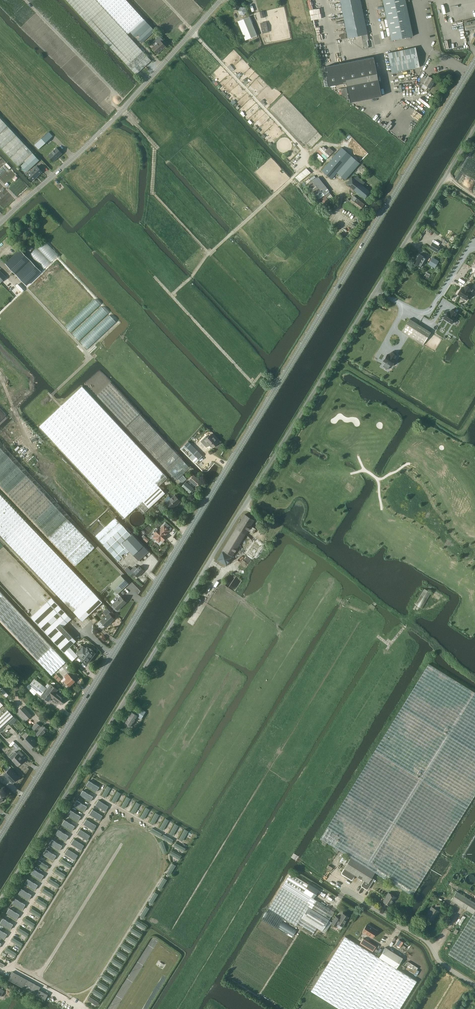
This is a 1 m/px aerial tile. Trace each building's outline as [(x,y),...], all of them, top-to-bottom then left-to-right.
[(70,3),(103,39),(136,74),(151,60),(128,34),(130,32),(144,19),(126,0),(67,0),(70,3)] [(348,38),(362,35),(364,48),(368,48),(368,46),(367,40),(369,39),(365,22),(360,0),(340,0),(348,38)] [(391,40),(413,36),(406,0),(383,0),(391,40)] [(244,15),(247,12),(245,7),(240,7),(238,11),(240,15),(244,15)] [(245,40),(257,35),(249,16),(237,21),(245,40)] [(144,19),(130,32),(135,37),(138,35),(140,37),(144,41),(155,31),(144,19)] [(474,28),(474,20),(464,22),(466,30),(474,28)] [(266,22),(260,23),(263,33),(269,32),(266,22)] [(155,45),(152,48),(157,54),(166,46),(165,45),(166,43),(159,36),(152,42),(155,45)] [(392,73),(420,67),(415,47),(388,53),(392,73)] [(325,66),(328,86),(346,82),(350,102),(381,96),(373,56),(327,66),(325,66)] [(431,88),(436,80),(428,76),(423,84),(431,88)] [(53,136),(48,131),(0,80),(0,108),(34,145),(39,149),(53,136)] [(25,160),(25,161),(21,166),(26,172),(39,160),(33,154),(0,118),(0,147),(18,166),(25,160)] [(54,161),(62,153),(56,147),(48,155),(54,161)] [(330,160),(321,170),(329,176),(332,179),(337,173),(345,180),(347,178),(360,163),(342,147),(333,157),(330,160)] [(321,163),(323,161),(322,159),(323,158),(318,153),(314,157),(321,163)] [(33,181),(42,172),(37,166),(27,175),(33,181)] [(347,182),(346,184),(364,199),(370,191),(362,186),(364,183),(365,182),(356,176),(354,178),(352,177),(349,180),(347,182)] [(319,182),(316,178),(305,185),(318,200),(330,191),(326,186),(325,187),(320,181),(319,182)] [(359,211),(364,204),(354,196),(348,202),(359,211)] [(27,242),(24,239),(20,242),(26,248),(24,249),(28,253),(33,249),(29,245),(32,243),(29,240),(27,242)] [(432,242),(429,247),(436,252),(440,246),(432,242)] [(26,285),(41,271),(20,249),(5,263),(26,285)] [(420,267),(426,258),(420,254),(414,263),(420,267)] [(433,257),(430,262),(435,266),(439,260),(433,257)] [(34,293),(48,279),(43,274),(28,287),(34,293)] [(40,300),(54,286),(49,280),(34,294),(40,300)] [(473,289),(466,285),(464,289),(462,288),(458,294),(467,300),(473,289)] [(452,323),(456,317),(455,316),(457,312),(452,309),(450,313),(448,312),(444,318),(452,323)] [(410,319),(402,331),(423,345),(431,332),(410,319)] [(385,362),(383,366),(388,369),(390,365),(392,366),(396,360),(394,359),(397,355),(392,352),(390,356),(387,354),(383,361),(385,362)] [(139,413),(111,383),(97,395),(126,426),(144,445),(177,480),(190,467),(157,432),(139,413)] [(143,513),(165,493),(158,486),(168,478),(82,386),(39,426),(125,518),(136,507),(143,513)] [(212,447),(218,442),(211,434),(205,439),(212,447)] [(189,441),(182,448),(196,462),(203,455),(189,441)] [(0,448),(0,486),(34,522),(75,566),(95,547),(53,503),(27,476),(0,448)] [(196,485),(200,480),(194,474),(189,479),(196,485)] [(182,483),(187,479),(183,475),(178,479),(182,483)] [(190,493),(194,488),(186,482),(182,486),(190,493)] [(73,611),(82,621),(102,602),(93,592),(94,592),(25,521),(0,494),(0,535),(5,540),(73,611)] [(169,496),(165,500),(167,502),(166,503),(172,509),(180,501),(175,495),(171,498),(169,496)] [(143,520),(143,519),(143,517),(142,516),(141,515),(140,514),(138,513),(137,513),(136,513),(135,513),(134,514),(132,515),(131,517),(130,518),(130,519),(130,521),(131,522),(131,523),(132,524),(133,525),(134,526),(136,526),(137,526),(139,526),(140,526),(141,525),(142,524),(143,522),(143,521),(143,520)] [(223,551),(217,560),(227,565),(232,557),(232,556),(237,548),(248,530),(253,533),(256,529),(251,526),(254,520),(244,514),(241,519),(240,519),(239,521),(239,522),(223,549),(223,550),(223,551)] [(115,518),(95,536),(118,561),(123,557),(121,555),(123,553),(125,555),(130,551),(123,543),(131,535),(115,518)] [(156,534),(154,537),(159,542),(161,539),(162,540),(167,536),(165,535),(170,530),(164,525),(160,530),(159,529),(154,533),(156,534)] [(131,535),(123,543),(130,551),(132,553),(138,560),(139,560),(148,551),(132,534),(131,535)] [(256,542),(247,555),(252,559),(255,554),(259,556),(261,552),(266,544),(265,543),(257,538),(255,541),(256,542)] [(144,570),(139,565),(137,568),(135,566),(131,570),(138,577),(144,570)] [(117,594),(119,592),(128,583),(121,575),(110,586),(117,594)] [(422,608),(431,593),(425,589),(415,604),(422,608)] [(63,664),(66,662),(0,591),(0,620),(52,675),(63,664)] [(121,596),(112,604),(118,610),(126,602),(121,596)] [(31,616),(31,617),(57,645),(64,652),(66,654),(72,661),(78,656),(72,649),(70,647),(76,641),(69,633),(63,627),(68,622),(72,618),(52,597),(48,601),(31,616)] [(100,621),(98,624),(101,627),(103,624),(104,624),(106,627),(115,619),(109,613),(100,621)] [(81,645),(78,649),(91,658),(92,657),(93,657),(95,654),(94,653),(95,653),(92,650),(93,650),(90,648),(89,648),(87,647),(86,648),(81,645)] [(78,649),(76,652),(80,655),(79,657),(77,659),(80,661),(81,660),(84,662),(84,661),(87,663),(88,662),(89,663),(91,660),(90,659),(91,658),(78,649)] [(474,795),(474,692),(429,664),(402,707),(321,838),(351,857),(344,868),(342,873),(342,874),(351,880),(353,879),(355,875),(364,880),(361,885),(362,886),(367,889),(368,889),(375,879),(372,877),(375,872),(413,895),(474,795)] [(70,686),(75,681),(68,673),(64,677),(66,679),(64,681),(70,686)] [(58,689),(51,684),(47,689),(42,685),(37,691),(42,695),(41,696),(49,701),(52,697),(61,704),(65,699),(56,692),(58,689)] [(18,711),(17,712),(25,721),(27,720),(32,715),(24,706),(18,711)] [(137,715),(142,717),(146,711),(141,708),(137,715)] [(0,717),(0,731),(14,717),(8,710),(0,717)] [(132,712),(125,722),(132,726),(138,716),(132,712)] [(42,727),(37,722),(32,728),(36,732),(36,733),(40,737),(47,729),(43,725),(42,727)] [(37,743),(29,735),(23,740),(31,749),(37,743)] [(10,756),(12,759),(18,765),(24,759),(24,758),(25,757),(19,750),(17,753),(15,751),(10,756)] [(10,767),(3,774),(12,783),(19,776),(10,767)] [(96,791),(99,786),(89,780),(86,785),(96,791)] [(108,785),(102,795),(105,797),(111,787),(108,785)] [(80,794),(90,801),(93,796),(83,790),(80,794)] [(121,793),(117,790),(111,801),(115,803),(121,793)] [(131,798),(127,796),(121,806),(125,808),(131,798)] [(77,799),(74,805),(84,811),(87,805),(77,799)] [(99,799),(97,803),(107,809),(109,806),(99,799)] [(137,801),(131,812),(134,814),(141,804),(137,801)] [(150,809),(146,807),(140,817),(144,819),(150,809)] [(68,814),(78,820),(80,815),(71,809),(68,814)] [(103,815),(93,809),(91,812),(101,819),(103,815)] [(159,814),(156,812),(150,822),(153,824),(159,814)] [(169,820),(165,817),(159,827),(163,830),(169,820)] [(65,819),(62,824),(72,830),(75,825),(65,819)] [(85,822),(95,828),(97,825),(87,819),(85,822)] [(176,823),(170,833),(173,835),(179,825),(176,823)] [(90,835),(80,829),(78,832),(88,838),(90,835)] [(188,831),(185,829),(179,839),(182,841),(188,831)] [(55,834),(65,840),(67,837),(57,830),(55,834)] [(85,845),(74,838),(72,842),(82,848),(85,845)] [(49,844),(59,850),(61,846),(51,840),(49,844)] [(186,849),(176,843),(174,846),(184,852),(186,849)] [(78,855),(68,848),(66,852),(76,858),(78,855)] [(43,853),(53,859),(55,856),(45,850),(43,853)] [(179,859),(181,856),(172,850),(170,853),(179,859)] [(72,865),(62,858),(60,862),(70,868),(72,865)] [(37,863),(46,869),(48,866),(39,860),(37,863)] [(166,873),(170,875),(175,866),(172,864),(166,873)] [(44,874),(34,868),(30,873),(41,879),(44,874)] [(56,868),(54,872),(63,878),(66,874),(56,868)] [(474,874),(474,873),(472,872),(471,872),(469,872),(468,872),(466,872),(465,874),(464,875),(463,876),(463,878),(463,879),(463,880),(465,882),(465,883),(467,884),(468,884),(469,884),(470,884),(472,884),(473,883),(474,883),(474,882),(474,881),(474,875),(474,874)] [(291,873),(269,908),(297,925),(312,935),(317,928),(322,931),(334,911),(314,898),(319,890),(309,883),(308,884),(291,873)] [(60,884),(50,878),(48,881),(58,887),(60,884)] [(158,887),(161,889),(166,880),(163,878),(158,887)] [(25,883),(35,889),(37,885),(27,879),(25,883)] [(18,893),(28,899),(31,894),(21,888),(18,893)] [(43,888),(41,891),(52,897),(54,894),(43,888)] [(457,891),(451,900),(473,914),(448,954),(474,971),(474,902),(457,891)] [(390,906),(396,896),(389,892),(383,901),(390,906)] [(149,902),(152,904),(158,895),(154,893),(149,902)] [(15,898),(12,903),(22,909),(25,904),(15,898)] [(35,901),(45,908),(47,904),(37,898),(35,901)] [(429,912),(427,916),(433,920),(436,915),(437,915),(439,911),(443,905),(439,902),(439,903),(438,902),(434,908),(431,907),(429,911),(429,912)] [(140,916),(143,918),(149,909),(145,907),(140,916)] [(7,913),(16,918),(19,913),(10,908),(7,913)] [(41,914),(31,908),(29,911),(39,917),(41,914)] [(336,916),(331,923),(336,926),(341,929),(349,917),(343,913),(339,918),(336,916)] [(35,923),(25,917),(23,921),(33,927),(35,923)] [(0,922),(10,928),(13,924),(3,918),(0,922)] [(293,936),(297,929),(283,920),(278,927),(293,936)] [(137,921),(135,924),(144,930),(146,926),(137,921)] [(372,938),(377,930),(367,924),(363,931),(372,938)] [(19,927),(17,931),(27,937),(29,934),(19,927)] [(132,928),(130,932),(139,937),(141,934),(132,928)] [(127,936),(125,939),(134,945),(136,942),(127,936)] [(345,936),(311,991),(341,1008),(399,1008),(417,981),(396,968),(403,958),(386,947),(379,957),(345,936)] [(11,940),(21,946),(23,943),(13,937),(11,940)] [(122,943),(120,947),(129,952),(131,949),(122,943)] [(7,947),(5,950),(15,956),(17,953),(7,947)] [(118,951),(116,954),(124,960),(126,957),(118,951)] [(113,959),(111,962),(120,968),(122,964),(113,959)] [(108,967),(106,970),(115,975),(117,972),(108,967)] [(8,980),(36,995),(45,999),(48,994),(39,989),(40,987),(12,971),(8,980)] [(103,974),(101,977),(110,983),(112,980),(103,974)] [(99,982),(97,985),(106,990),(108,987),(99,982)] [(94,989),(92,993),(101,998),(103,995),(94,989)] [(90,997),(88,1000),(97,1006),(99,1002),(90,997)]
